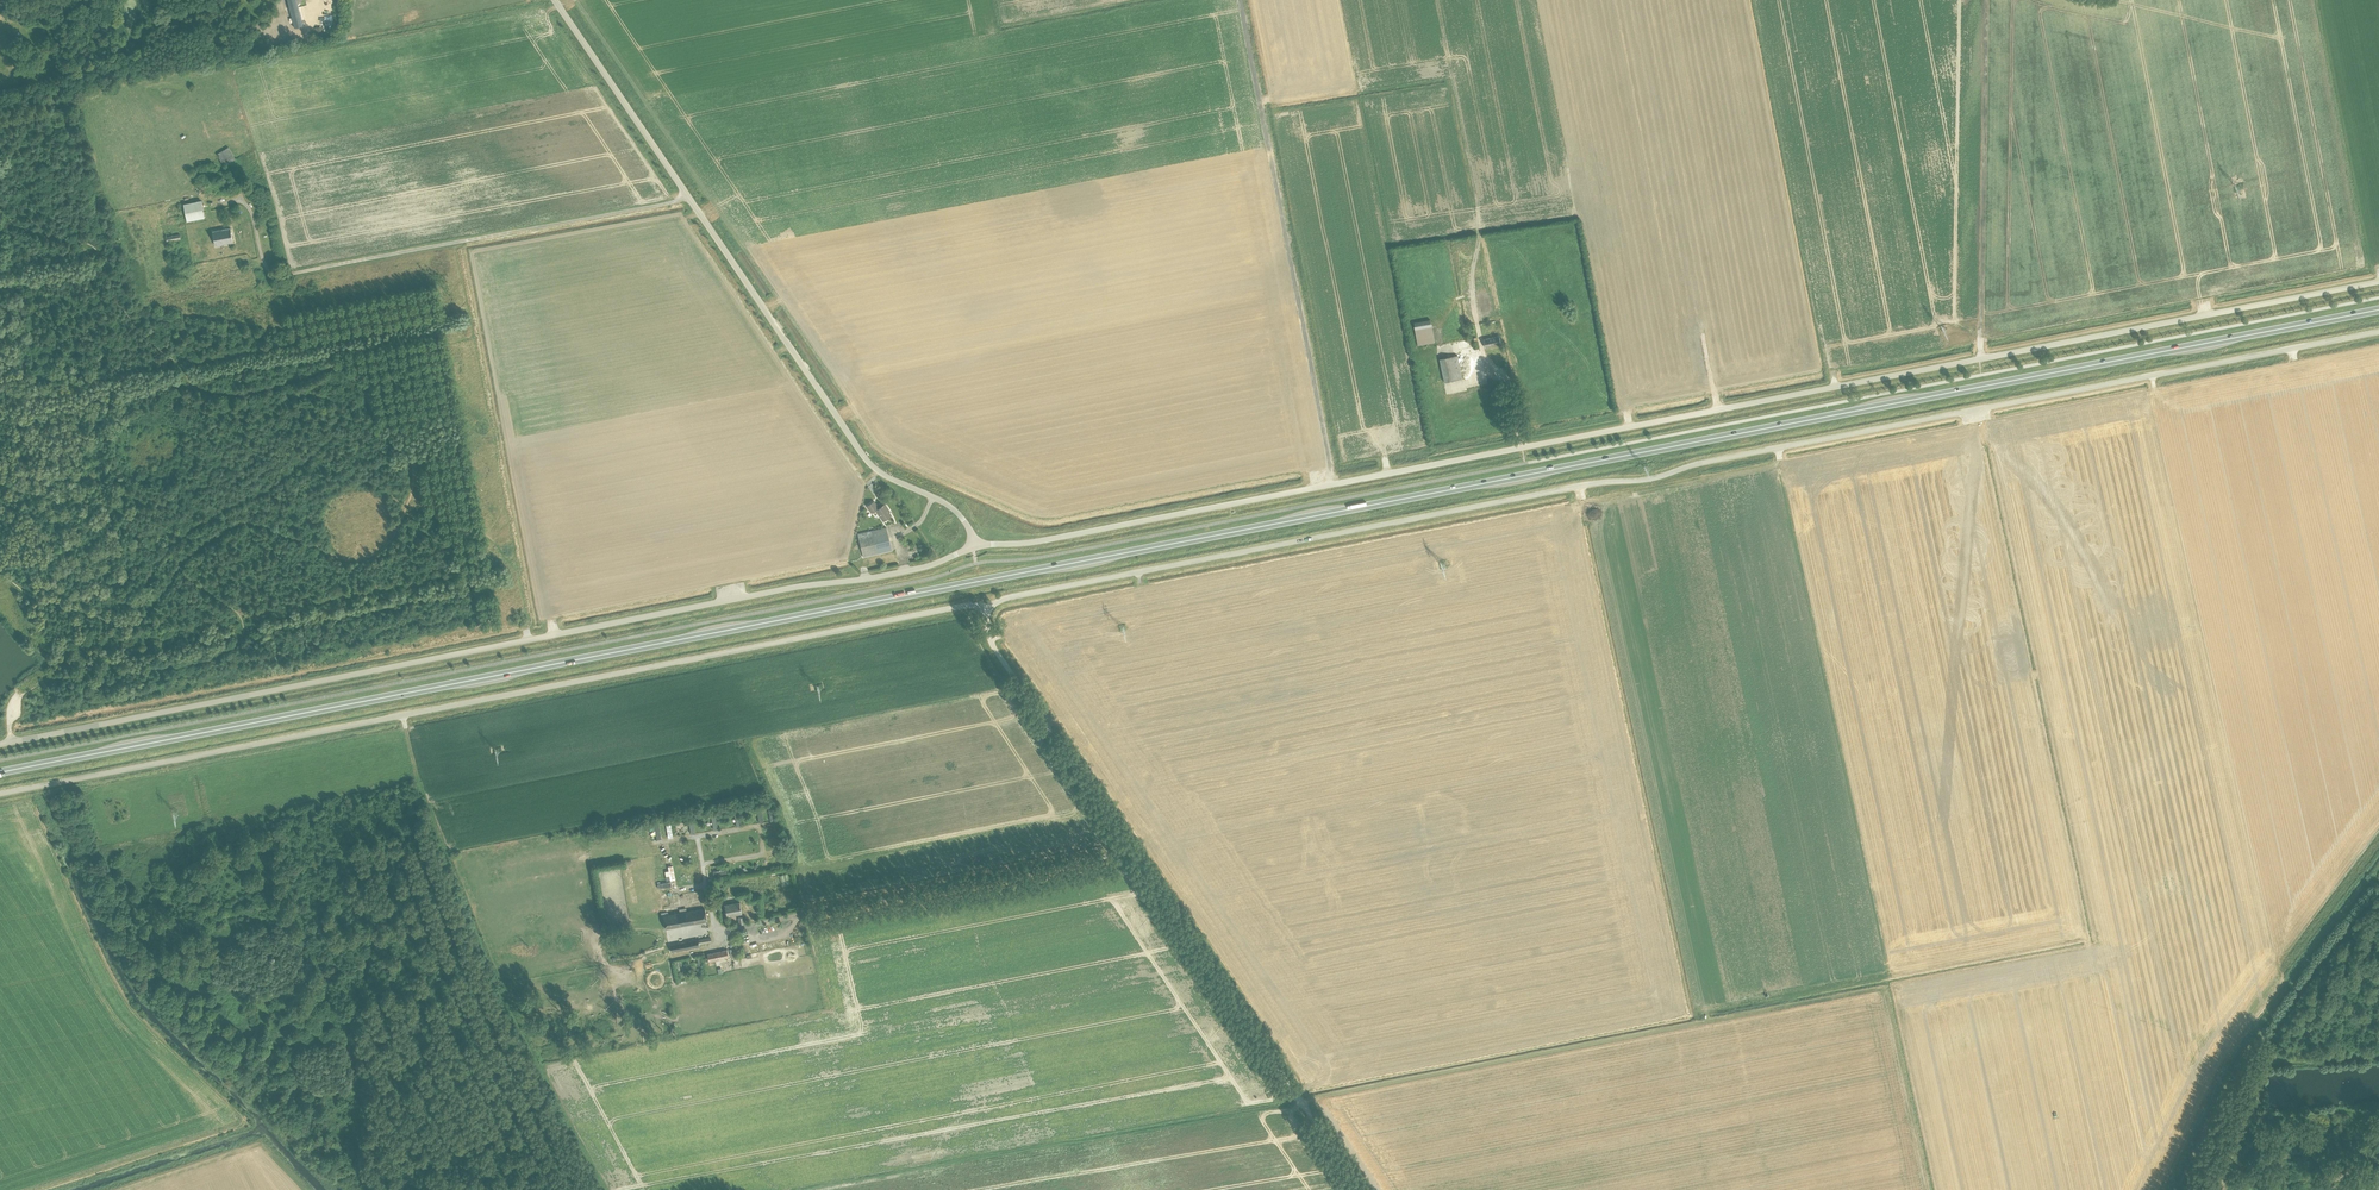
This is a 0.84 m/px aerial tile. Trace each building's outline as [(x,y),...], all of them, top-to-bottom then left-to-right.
[(292,15),(294,15),(297,25),(303,24),(303,25),(304,25),(299,4),(297,0),(288,0),(292,15)] [(217,154),(225,166),(236,159),(229,147),(217,154)] [(184,204),(187,221),(205,218),(202,201),(184,204)] [(213,230),(216,246),(234,242),(231,227),(213,230)] [(166,237),(167,242),(181,239),(180,234),(166,237)] [(1415,323),(1416,329),(1418,340),(1434,337),(1432,326),(1430,320),(1415,323)] [(1484,339),(1486,348),(1501,345),(1499,336),(1484,339)] [(1458,356),(1445,358),(1440,359),(1445,382),(1462,379),(1458,356)] [(876,510),(883,521),(892,515),(890,512),(891,512),(885,504),(883,505),(883,504),(881,505),(882,506),(879,508),(874,501),(867,506),(872,513),(876,510)] [(887,527),(858,534),(864,557),(892,550),(887,527)] [(656,884),(658,891),(670,887),(668,880),(656,884)] [(725,905),(727,916),(742,913),(739,902),(725,905)] [(663,918),(666,931),(707,923),(705,910),(663,918)] [(698,939),(670,945),(671,951),(699,946),(698,939)] [(707,955),(709,962),(728,957),(727,950),(707,955)]
